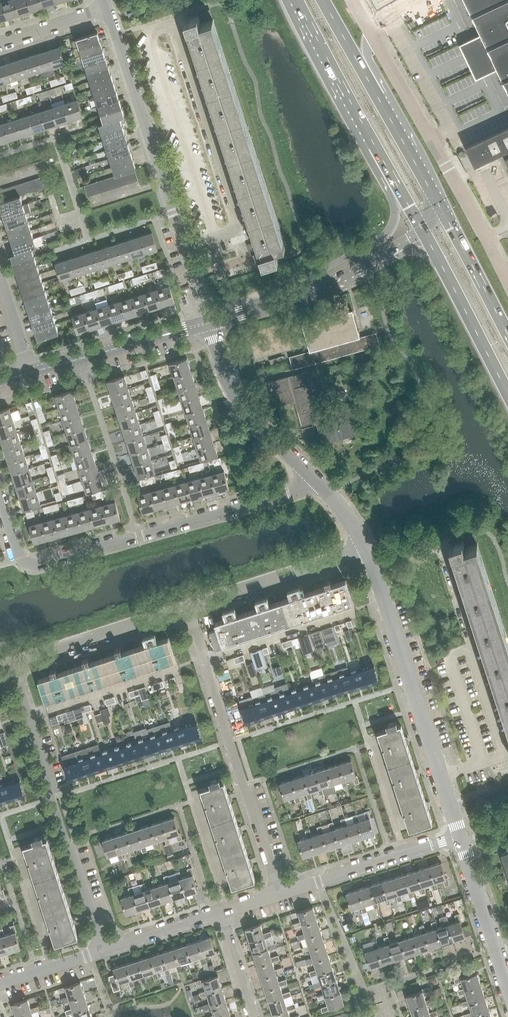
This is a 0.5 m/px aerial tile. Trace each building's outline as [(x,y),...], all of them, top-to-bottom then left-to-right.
[(15,0),(7,0),(3,1),(8,19),(20,16),(15,0)] [(29,0),(15,0),(20,16),(32,12),(29,0)] [(42,0),(29,0),(32,12),(44,8),(42,0)] [(55,0),(42,0),(44,8),(56,4),(55,0)] [(479,30),(495,65),(507,92),(507,0),(465,0),(479,30)] [(3,1),(0,2),(0,22),(8,19),(3,1)] [(284,241),(213,21),(214,21),(213,18),(212,19),(209,10),(185,18),(188,27),(191,27),(260,243),(251,246),(252,251),(253,253),(257,265),(257,264),(270,260),(269,259),(279,256),(276,246),(285,243),(285,241),(284,241)] [(495,65),(479,30),(464,36),(457,39),(466,58),(474,74),(481,71),(495,65)] [(79,47),(100,40),(97,32),(76,38),(79,47)] [(82,55),(103,48),(100,40),(79,47),(82,55)] [(60,46),(48,50),(53,67),(66,63),(60,46)] [(85,64),(106,57),(103,48),(82,55),(85,64)] [(53,67),(48,50),(36,54),(41,71),(53,67)] [(41,71),(36,54),(24,58),(29,75),(41,71)] [(87,72),(108,65),(106,57),(85,64),(87,72)] [(29,75),(24,58),(12,61),(17,79),(29,75)] [(0,65),(0,66),(5,83),(17,79),(12,61),(0,65)] [(90,81),(111,74),(108,65),(87,72),(90,81)] [(93,89),(114,82),(111,74),(90,81),(93,89)] [(59,84),(66,82),(64,76),(57,78),(59,84)] [(51,86),(59,84),(57,78),(49,81),(51,86)] [(72,82),(64,84),(66,90),(74,88),(72,82)] [(95,97),(116,91),(114,82),(93,89),(95,97)] [(35,92),(42,90),(40,84),(33,86),(35,92)] [(27,94),(35,92),(33,86),(25,88),(27,94)] [(54,87),(47,90),(49,96),(56,93),(54,87)] [(47,90),(40,92),(42,98),(49,96),(47,90)] [(11,99),(18,97),(16,91),(9,93),(11,99)] [(98,106),(119,99),(116,91),(95,97),(98,106)] [(3,102),(11,99),(9,93),(1,96),(3,102)] [(65,103),(70,120),(83,116),(77,99),(65,103)] [(101,114),(122,107),(119,99),(98,106),(101,114)] [(6,103),(0,105),(0,108),(1,111),(8,109),(6,103)] [(53,107),(58,124),(70,120),(65,103),(53,107)] [(46,128),(58,124),(53,107),(41,111),(46,128)] [(101,114),(104,122),(120,117),(125,116),(122,107),(101,114)] [(46,128),(41,111),(29,115),(34,132),(46,128)] [(34,132),(29,115),(17,119),(22,136),(34,132)] [(123,126),(120,117),(104,122),(99,124),(102,133),(123,126)] [(22,136),(17,119),(5,122),(10,140),(22,136)] [(0,124),(0,143),(10,140),(5,122),(0,124)] [(104,141),(125,134),(123,126),(102,133),(104,141)] [(488,159),(507,149),(507,127),(466,147),(475,165),(488,159)] [(107,149),(128,143),(125,134),(104,141),(107,149)] [(110,158),(131,151),(128,143),(107,149),(110,158)] [(112,166),(133,159),(131,151),(110,158),(112,166)] [(129,171),(134,169),(136,169),(133,159),(112,166),(115,175),(118,174),(123,173),(129,171)] [(74,170),(77,178),(86,175),(83,167),(74,170)] [(132,182),(138,180),(134,169),(129,171),(132,182)] [(127,184),(132,182),(129,171),(123,173),(127,184)] [(121,186),(127,184),(123,173),(118,174),(121,186)] [(48,174),(42,176),(46,187),(51,185),(48,174)] [(116,187),(121,186),(118,174),(115,175),(112,176),(116,187)] [(42,176),(36,178),(40,189),(46,187),(42,176)] [(110,189),(116,187),(112,176),(107,178),(110,189)] [(34,191),(40,189),(36,178),(31,180),(34,191)] [(105,191),(110,189),(107,178),(101,180),(105,191)] [(31,180),(25,182),(29,193),(34,191),(31,180)] [(99,193),(105,191),(101,180),(95,182),(99,193)] [(23,195),(29,193),(25,182),(20,183),(23,195)] [(94,195),(99,193),(95,182),(90,183),(94,195)] [(20,183),(14,185),(18,196),(20,196),(23,195),(20,183)] [(88,196),(94,195),(90,183),(84,185),(88,196)] [(12,198),(18,196),(14,185),(8,187),(12,198)] [(8,187),(3,189),(6,200),(12,198),(8,187)] [(2,211),(23,204),(20,196),(18,196),(12,198),(6,200),(1,202),(0,202),(0,205),(2,211)] [(28,203),(23,204),(2,211),(4,219),(26,213),(31,211),(28,203)] [(4,219),(7,228),(28,221),(26,213),(4,219)] [(10,236),(31,230),(28,221),(7,228),(10,236)] [(10,236),(13,245),(34,238),(31,230),(10,236)] [(152,231),(140,235),(145,253),(158,249),(152,231)] [(133,257),(145,253),(140,235),(128,239),(133,257)] [(13,245),(15,253),(37,247),(34,238),(13,245)] [(128,239),(116,243),(121,260),(133,257),(128,239)] [(109,264),(121,260),(116,243),(104,247),(109,264)] [(104,247),(92,251),(97,268),(109,264),(104,247)] [(11,255),(13,263),(35,257),(32,248),(11,255)] [(92,251),(80,255),(85,272),(97,268),(92,251)] [(80,255),(68,259),(73,276),(85,272),(80,255)] [(13,263),(16,272),(37,265),(35,257),(13,263)] [(61,280),(73,276),(68,259),(55,263),(61,280)] [(151,270),(158,268),(156,262),(149,264),(151,270)] [(143,272),(151,270),(149,264),(141,266),(143,272)] [(16,272),(19,280),(40,274),(37,265),(16,272)] [(166,274),(164,268),(156,270),(158,276),(166,274)] [(127,278),(134,275),(132,270),(125,272),(127,278)] [(127,278),(125,272),(117,274),(119,280),(127,278)] [(147,273),(139,276),(141,282),(149,279),(147,273)] [(22,289),(43,282),(40,274),(19,280),(22,289)] [(141,282),(139,276),(132,278),(134,284),(141,282)] [(103,285),(110,283),(108,277),(101,279),(103,285)] [(103,285),(101,279),(93,282),(95,288),(103,285)] [(122,281),(115,283),(117,289),(124,287),(122,281)] [(24,297),(46,290),(43,282),(22,289),(24,297)] [(117,289),(115,283),(108,286),(110,292),(117,289)] [(79,293),(86,291),(84,285),(77,287),(79,293)] [(169,285),(157,289),(162,306),(175,302),(169,285)] [(79,293),(77,287),(69,289),(71,295),(79,293)] [(100,295),(98,289),(91,291),(93,297),(100,295)] [(157,289),(145,292),(150,310),(162,306),(157,289)] [(27,306),(48,299),(46,290),(24,297),(27,306)] [(93,297),(91,291),(84,293),(86,299),(93,297)] [(138,314),(150,310),(145,292),(133,296),(138,314)] [(133,296),(121,300),(126,317),(138,314),(133,296)] [(76,302),(74,297),(67,299),(69,305),(76,302)] [(30,314),(51,307),(48,299),(27,306),(30,314)] [(121,300),(109,304),(114,321),(126,317),(121,300)] [(109,304),(97,308),(102,325),(114,321),(109,304)] [(30,314),(33,322),(54,316),(51,307),(30,314)] [(97,308),(85,312),(90,329),(102,325),(97,308)] [(352,310),(302,324),(309,351),(289,356),(292,369),(369,348),(365,335),(360,337),(352,310)] [(78,333),(90,329),(85,312),(72,316),(78,333)] [(33,322),(35,331),(57,324),(54,316),(33,322)] [(35,331),(38,339),(59,333),(57,324),(35,331)] [(170,364),(174,376),(191,371),(187,358),(170,364)] [(148,377),(146,369),(140,371),(143,379),(148,377)] [(195,383),(191,371),(174,376),(178,388),(195,383)] [(319,403),(314,385),(311,371),(282,379),(282,378),(269,381),(268,382),(267,382),(267,383),(266,383),(265,384),(265,385),(264,386),(264,387),(264,388),(264,389),(265,390),(265,391),(266,392),(279,406),(294,402),(302,432),(303,431),(302,428),(316,424),(321,442),(322,442),(335,438),(336,443),(342,441),(341,436),(347,435),(349,439),(355,438),(353,433),(361,431),(356,413),(359,412),(357,406),(355,406),(322,415),(315,404),(319,403)] [(150,375),(152,383),(158,381),(156,374),(150,375)] [(107,381),(111,394),(129,388),(125,376),(107,381)] [(152,383),(155,390),(160,388),(158,381),(152,383)] [(199,395),(195,383),(178,388),(182,400),(199,395)] [(145,388),(148,395),(153,393),(151,386),(145,388)] [(111,394),(115,406),(133,400),(129,388),(111,394)] [(55,396),(59,408),(77,403),(73,390),(55,396)] [(150,402),(156,400),(153,393),(148,395),(150,402)] [(203,406),(199,395),(182,400),(186,412),(203,406)] [(158,399),(160,407),(166,405),(164,398),(158,399)] [(34,402),(38,415),(44,413),(39,400),(34,402)] [(115,406),(119,418),(137,412),(133,400),(115,406)] [(35,413),(31,401),(25,403),(29,415),(35,413)] [(81,415),(77,403),(59,408),(63,420),(81,415)] [(160,407),(162,414),(168,412),(166,405),(160,407)] [(207,418),(203,406),(186,412),(190,424),(207,418)] [(14,420),(10,408),(0,411),(0,425),(14,420)] [(153,412),(155,419),(161,417),(159,410),(153,412)] [(119,418),(123,430),(140,424),(137,412),(119,418)] [(84,427),(81,415),(63,420),(67,432),(84,427)] [(158,426),(163,424),(161,417),(155,419),(158,426)] [(30,420),(33,427),(39,425),(36,418),(30,420)] [(211,431),(207,418),(190,424),(194,436),(211,431)] [(14,420),(0,425),(0,436),(1,438),(18,432),(14,420)] [(174,429),(171,421),(165,423),(168,431),(174,429)] [(123,430),(127,442),(144,436),(140,424),(123,430)] [(35,434),(41,432),(39,425),(33,427),(35,434)] [(88,439),(84,427),(67,432),(71,444),(88,439)] [(168,431),(170,438),(176,436),(174,429),(168,431)] [(51,437),(49,430),(43,432),(45,439),(51,437)] [(215,442),(211,431),(194,436),(197,448),(215,442)] [(22,445),(18,432),(1,438),(5,450),(22,445)] [(127,442),(131,454),(148,448),(144,436),(127,442)] [(45,439),(48,446),(54,444),(51,437),(45,439)] [(92,451),(88,439),(71,444),(75,456),(92,451)] [(37,452),(41,451),(46,449),(44,442),(35,445),(37,452)] [(219,455),(215,442),(197,448),(201,460),(219,455)] [(26,457),(22,445),(5,450),(9,462),(26,457)] [(181,453),(179,446),(173,447),(175,455),(181,453)] [(131,454),(135,466),(152,460),(148,448),(131,454)] [(96,463),(92,451),(75,456),(79,468),(96,463)] [(175,455),(178,462),(183,460),(181,453),(175,455)] [(59,461),(57,454),(51,455),(53,463),(59,461)] [(29,469),(26,457),(9,462),(12,474),(29,469)] [(220,457),(213,460),(215,466),(222,463),(220,457)] [(177,467),(174,459),(169,461),(171,469),(177,467)] [(156,473),(152,460),(135,466),(139,478),(156,473)] [(100,475),(96,463),(79,468),(83,480),(100,475)] [(46,468),(48,475),(54,473),(52,466),(46,468)] [(33,481),(29,469),(12,474),(16,486),(33,481)] [(180,475),(178,469),(171,471),(173,477),(180,475)] [(173,477),(171,471),(164,473),(166,479),(173,477)] [(229,488),(225,471),(212,475),(216,492),(229,488)] [(51,482),(56,480),(54,473),(48,475),(51,482)] [(57,476),(61,487),(67,486),(64,477),(66,477),(64,473),(57,476)] [(83,480),(86,492),(87,493),(104,487),(100,475),(83,480)] [(216,492),(212,475),(199,478),(204,495),(216,492)] [(204,495),(199,478),(187,482),(192,499),(204,495)] [(16,486),(20,498),(37,493),(33,481),(16,486)] [(192,499),(187,482),(175,485),(180,502),(192,499)] [(180,502),(175,485),(163,488),(168,506),(180,502)] [(168,506),(163,488),(151,492),(156,509),(168,506)] [(62,499),(60,492),(54,493),(56,501),(62,499)] [(144,512),(156,509),(151,492),(139,495),(144,512)] [(41,505),(37,493),(20,498),(24,511),(41,505)] [(116,501),(103,505),(108,522),(121,519),(116,501)] [(96,526),(108,522),(103,505),(91,508),(96,526)] [(96,526),(91,508),(79,512),(84,529),(96,526)] [(84,529),(79,512),(67,515),(72,533),(84,529)] [(72,533),(67,515),(55,519),(60,536),(72,533)] [(60,536),(55,519),(43,522),(47,539),(60,536)] [(35,543),(47,539),(43,522),(30,526),(35,543)] [(473,534),(449,542),(452,551),(455,550),(507,716),(507,641),(473,534)] [(352,603),(345,580),(331,585),(330,580),(324,581),(326,586),(313,591),(320,613),(352,603)] [(293,597),(280,601),(287,624),(320,613),(313,591),(299,595),(297,590),(292,592),(293,597)] [(261,607),(248,612),(255,634),(287,624),(280,601),(267,606),(265,600),(259,602),(261,607)] [(255,634),(248,612),(234,616),(233,611),(227,613),(229,618),(215,622),(222,645),(255,634)] [(337,643),(332,627),(322,630),(327,646),(337,643)] [(313,641),(315,645),(324,642),(320,630),(311,633),(313,641)] [(313,650),(308,634),(298,637),(303,653),(313,650)] [(149,644),(136,648),(143,671),(175,660),(168,637),(155,642),(153,637),(147,638),(149,644)] [(143,671),(136,648),(122,652),(121,647),(115,649),(117,654),(103,658),(110,681),(143,671)] [(265,665),(260,649),(251,652),(255,668),(265,665)] [(84,664),(71,669),(78,691),(110,681),(103,658),(90,663),(88,658),(82,659),(84,664)] [(373,663),(361,667),(366,685),(367,685),(366,683),(378,679),(378,681),(379,681),(375,670),(373,663)] [(354,689),(349,671),(348,667),(336,671),(342,692),(343,692),(342,691),(354,687),(354,689)] [(366,685),(361,667),(349,671),(354,689),(355,689),(354,687),(359,685),(360,687),(366,685)] [(78,691),(71,669),(57,673),(56,668),(50,670),(52,675),(38,679),(45,702),(78,691)] [(330,696),(331,696),(330,695),(336,693),(336,695),(342,692),(336,671),(324,675),(330,696)] [(330,696),(324,675),(312,679),(313,683),(319,700),(318,698),(330,695),(330,696)] [(318,700),(319,700),(313,683),(301,687),(307,704),(306,702),(318,699),(318,700)] [(306,704),(307,704),(301,687),(289,691),(295,708),(294,706),(306,702),(306,704)] [(283,712),(277,694),(276,690),(264,694),(271,716),(270,714),(282,710),(282,712),(283,712)] [(295,708),(289,691),(277,694),(283,712),(282,710),(288,708),(288,710),(295,708)] [(252,698),(253,702),(259,720),(259,719),(258,718),(270,714),(270,716),(271,716),(264,694),(252,698)] [(258,720),(259,720),(253,702),(241,706),(243,713),(246,723),(247,723),(246,722),(258,718),(258,720)] [(103,718),(111,716),(108,708),(100,711),(103,718)] [(103,720),(101,713),(95,715),(97,721),(103,720)] [(196,720),(184,724),(189,742),(190,742),(189,740),(201,736),(201,738),(202,738),(198,727),(196,720)] [(170,722),(158,726),(165,749),(166,749),(165,748),(177,744),(177,746),(172,728),(170,722)] [(184,724),(172,728),(177,746),(178,746),(177,744),(182,742),(183,744),(189,742),(184,724)] [(388,764),(411,757),(406,743),(408,743),(406,738),(405,738),(401,726),(400,724),(397,725),(387,728),(378,731),(378,733),(388,764)] [(158,750),(159,752),(165,749),(158,726),(147,729),(146,727),(145,728),(153,753),(154,753),(153,752),(158,750)] [(136,740),(141,757),(142,757),(141,755),(153,752),(153,753),(145,728),(134,731),(136,740)] [(141,757),(136,740),(124,744),(129,761),(130,761),(129,759),(141,756),(141,757)] [(98,744),(86,748),(94,773),(93,771),(105,767),(105,769),(100,752),(98,744)] [(129,761),(124,744),(112,748),(117,765),(118,765),(117,763),(129,759),(129,761)] [(86,748),(73,752),(82,777),(82,776),(81,775),(93,771),(93,773),(94,773),(86,748)] [(111,767),(117,765),(112,748),(100,752),(105,769),(106,769),(105,767),(110,765),(111,767)] [(81,777),(82,777),(73,752),(61,756),(66,770),(69,780),(70,780),(69,779),(81,775),(81,777)] [(399,797),(421,789),(417,776),(418,775),(417,770),(415,771),(411,757),(388,764),(399,797)] [(344,779),(345,779),(353,777),(355,784),(359,782),(357,775),(356,775),(351,760),(339,764),(344,779)] [(332,784),(334,783),(341,781),(343,787),(348,786),(345,779),(344,779),(339,764),(327,768),(332,784)] [(332,784),(327,768),(315,772),(320,787),(321,787),(324,794),(324,795),(336,791),(334,783),(332,784)] [(308,791),(310,791),(317,788),(319,795),(324,794),(321,787),(320,787),(315,772),(303,775),(308,791)] [(296,795),(298,795),(305,792),(307,799),(312,798),(310,791),(308,791),(303,775),(291,779),(296,795)] [(19,777),(7,781),(13,799),(12,797),(24,793),(24,795),(25,795),(21,784),(19,777)] [(279,783),(284,799),(293,796),(295,803),(300,802),(298,795),(296,795),(291,779),(279,783)] [(13,799),(7,781),(0,784),(0,801),(1,803),(0,801),(6,799),(6,801),(13,799)] [(231,800),(229,795),(228,795),(224,783),(223,781),(220,782),(210,785),(201,788),(201,790),(211,821),(234,814),(229,800),(231,800)] [(409,829),(432,822),(427,808),(429,808),(427,803),(426,803),(421,789),(399,797),(409,829)] [(312,798),(307,799),(306,800),(310,811),(315,809),(312,798)] [(330,830),(323,832),(322,833),(327,849),(339,845),(333,829),(335,828),(328,809),(324,810),(330,830)] [(357,821),(362,837),(374,833),(369,818),(370,818),(368,810),(364,811),(366,818),(359,821),(357,821)] [(211,821),(222,854),(244,847),(240,833),(241,832),(240,827),(238,828),(234,814),(211,821)] [(345,825),(351,841),(362,837),(357,821),(359,821),(356,814),(352,815),(354,822),(347,824),(345,825)] [(167,837),(169,836),(176,834),(178,841),(182,839),(180,832),(179,833),(174,817),(162,821),(167,837)] [(333,829),(339,845),(351,841),(345,825),(347,824),(345,818),(340,819),(342,826),(335,828),(333,829)] [(155,841),(157,840),(156,840),(164,838),(166,845),(171,843),(169,836),(167,837),(162,821),(150,825),(155,841)] [(143,844),(145,844),(152,842),(154,848),(159,847),(157,840),(155,841),(150,825),(138,829),(143,844)] [(310,837),(315,853),(327,849),(322,833),(323,832),(321,826),(316,827),(319,834),(311,836),(310,837)] [(131,848),(133,848),(140,846),(143,852),(147,851),(145,844),(143,844),(138,829),(126,833),(131,848)] [(309,830),(304,831),(307,838),(298,840),(303,856),(315,853),(310,837),(311,836),(309,830)] [(119,852),(121,852),(128,849),(131,856),(135,855),(133,848),(131,848),(126,833),(114,836),(119,852)] [(102,840),(108,856),(116,853),(119,860),(123,858),(121,852),(119,852),(114,836),(102,840)] [(57,871),(52,857),(54,857),(52,852),(51,852),(47,840),(46,838),(43,839),(33,842),(23,846),(24,847),(34,878),(57,871)] [(252,865),(250,860),(249,860),(244,847),(222,854),(232,886),(255,879),(250,865),(252,865)] [(441,862),(428,866),(434,882),(435,882),(442,879),(445,886),(449,885),(447,877),(446,878),(441,862)] [(428,866),(417,870),(422,886),(424,886),(431,883),(433,890),(437,888),(435,882),(434,882),(428,866)] [(194,875),(191,867),(187,869),(190,876),(182,878),(180,878),(185,894),(197,890),(192,875),(194,875)] [(417,870),(405,874),(410,890),(412,890),(419,887),(421,893),(426,892),(424,886),(422,886),(417,870)] [(61,885),(57,871),(34,878),(45,911),(67,904),(63,890),(64,889),(63,884),(61,885)] [(180,878),(182,878),(180,871),(175,873),(177,879),(170,882),(168,882),(174,898),(185,894),(180,878)] [(414,896),(412,890),(410,890),(405,874),(393,878),(398,894),(400,893),(407,891),(409,897),(414,896)] [(168,882),(170,882),(168,875),(163,877),(165,883),(158,886),(157,886),(162,902),(174,898),(168,882)] [(402,900),(400,893),(398,894),(393,878),(381,882),(386,898),(388,897),(396,895),(398,901),(402,900)] [(157,886),(158,886),(156,879),(152,880),(154,887),(146,890),(145,890),(150,906),(162,902),(157,886)] [(390,904),(388,897),(386,898),(381,882),(369,885),(374,902),(376,901),(384,899),(386,905),(390,904)] [(145,890),(146,890),(144,883),(140,884),(142,891),(134,893),(133,894),(138,910),(150,906),(145,890)] [(378,907),(376,901),(374,902),(369,885),(357,889),(363,905),(364,905),(372,902),(374,909),(378,907)] [(133,894),(134,893),(132,887),(128,888),(130,895),(121,898),(126,913),(138,910),(133,894)] [(367,911),(364,905),(363,905),(357,889),(346,893),(351,909),(360,906),(362,912),(367,911)] [(45,911),(55,943),(78,936),(73,922),(75,922),(73,917),(72,917),(67,904),(45,911)] [(302,924),(317,920),(313,907),(298,912),(301,921),(293,923),(295,928),(302,925),(302,924)] [(457,922),(449,924),(448,924),(453,940),(465,937),(465,936),(462,927),(460,921),(461,920),(459,913),(454,915),(457,922)] [(441,944),(453,940),(448,924),(449,924),(447,917),(442,919),(445,926),(437,928),(436,928),(441,944)] [(321,931),(317,920),(302,924),(302,925),(305,933),(297,935),(298,939),(306,937),(306,936),(321,931)] [(429,948),(441,944),(436,928),(437,928),(435,921),(431,922),(433,929),(426,931),(424,932),(429,948)] [(17,931),(15,924),(10,925),(13,932),(5,935),(3,935),(8,951),(21,947),(16,932),(17,931)] [(264,937),(264,938),(272,935),(270,931),(263,933),(260,924),(245,929),(249,942),(264,937)] [(421,933),(414,935),(412,936),(417,952),(429,948),(424,932),(426,931),(423,925),(419,926),(421,933)] [(469,925),(462,927),(465,936),(472,934),(469,925)] [(5,935),(3,928),(0,929),(0,934),(1,936),(0,936),(0,954),(8,951),(3,935),(5,935)] [(406,956),(417,952),(412,936),(414,935),(412,929),(407,930),(409,937),(402,939),(401,940),(406,956)] [(324,943),(321,931),(306,936),(306,937),(308,944),(301,947),(302,951),(310,949),(309,948),(324,943)] [(401,940),(402,939),(400,932),(395,934),(397,941),(390,943),(389,943),(394,959),(406,956),(401,940)] [(389,943),(390,943),(388,936),(383,938),(386,944),(378,947),(377,947),(382,963),(394,959),(389,943)] [(215,951),(210,937),(198,941),(202,955),(204,955),(212,952),(214,960),(218,958),(216,951),(215,951)] [(267,945),(264,938),(264,937),(249,942),(253,953),(268,949),(268,950),(275,947),(274,943),(267,945)] [(377,947),(378,947),(376,940),(372,941),(374,948),(365,951),(366,956),(368,960),(370,967),(382,963),(377,947)] [(202,955),(198,941),(186,945),(190,959),(192,959),(200,956),(202,963),(207,962),(204,955),(202,955)] [(328,955),(324,943),(309,948),(310,949),(312,956),(305,959),(306,963),(314,961),(313,960),(328,955)] [(190,959),(186,945),(174,948),(178,963),(180,963),(188,960),(190,967),(194,965),(192,959),(190,959)] [(178,963),(174,948),(162,952),(166,967),(168,966),(176,964),(178,970),(182,969),(180,963),(178,963)] [(271,957),(268,950),(268,949),(253,953),(257,965),(272,961),(279,959),(278,955),(271,957)] [(166,967),(162,952),(150,956),(154,971),(156,970),(164,968),(166,975),(170,973),(168,966),(166,967)] [(332,967),(328,955),(313,960),(314,961),(316,969),(309,971),(310,976),(317,973),(317,972),(332,967)] [(154,971),(150,956),(138,960),(142,975),(144,974),(152,972),(154,979),(158,977),(156,970),(154,971)] [(130,979),(132,978),(140,976),(142,982),(146,981),(144,974),(142,975),(138,960),(126,964),(130,979)] [(275,969),(272,961),(257,965),(261,977),(276,973),(283,971),(282,967),(275,969)] [(130,979),(126,964),(113,968),(115,974),(109,976),(114,990),(120,988),(118,983),(128,979),(130,986),(135,985),(132,978),(130,979)] [(314,987),(322,985),(321,984),(336,979),(332,967),(317,972),(317,973),(320,980),(313,983),(314,987)] [(280,984),(280,986),(287,983),(286,979),(278,981),(276,973),(261,977),(265,989),(280,984)] [(465,990),(481,985),(477,973),(461,978),(461,976),(454,979),(455,983),(462,981),(464,989),(465,990)] [(221,988),(218,976),(203,980),(203,979),(195,981),(196,985),(204,983),(206,991),(207,993),(221,988)] [(340,991),(336,979),(321,984),(322,985),(324,992),(316,995),(318,999),(325,997),(325,995),(340,991)] [(80,982),(65,987),(68,996),(61,998),(62,1002),(70,1000),(69,999),(84,994),(80,982)] [(282,993),(280,986),(280,984),(265,989),(268,1001),(283,996),(284,997),(291,995),(289,991),(282,993)] [(484,997),(481,985),(465,990),(464,989),(458,991),(459,995),(465,993),(468,1000),(468,1002),(484,997)] [(422,990),(406,995),(410,1008),(426,1003),(425,1001),(423,993),(430,991),(428,987),(421,989),(422,990)] [(443,995),(440,987),(434,989),(437,997),(443,995)] [(207,993),(206,991),(199,993),(200,998),(208,995),(210,1003),(211,1005),(225,1000),(221,988),(207,993)] [(344,1003),(340,991),(325,995),(325,997),(328,1004),(320,1007),(322,1012),(330,1009),(329,1008),(344,1003)] [(69,999),(70,1000),(72,1008),(65,1010),(66,1014),(73,1012),(73,1011),(88,1006),(84,994),(69,999)] [(286,1005),(284,997),(283,996),(268,1001),(272,1013),(287,1008),(288,1009),(295,1007),(293,1003),(286,1005)] [(469,1004),(472,1012),(472,1014),(488,1008),(484,997),(468,1002),(468,1000),(461,1003),(462,1007),(469,1004)] [(31,1011),(31,1013),(39,1010),(38,1006),(30,1008),(27,999),(13,1004),(16,1016),(31,1011)] [(410,1008),(413,1016),(421,1016),(430,1014),(429,1013),(427,1005),(434,1003),(432,999),(425,1001),(426,1003),(410,1008)] [(211,1005),(210,1003),(203,1006),(204,1010),(212,1007),(214,1015),(215,1016),(229,1012),(225,1000),(211,1005)] [(88,1006),(73,1011),(73,1012),(75,1016),(91,1016),(88,1006)] [(297,1015),(290,1016),(288,1009),(287,1008),(272,1013),(274,1016),(298,1016),(297,1015)] [(488,1008),(472,1014),(472,1012),(465,1014),(466,1016),(471,1016),(473,1016),(491,1016),(488,1008)]
